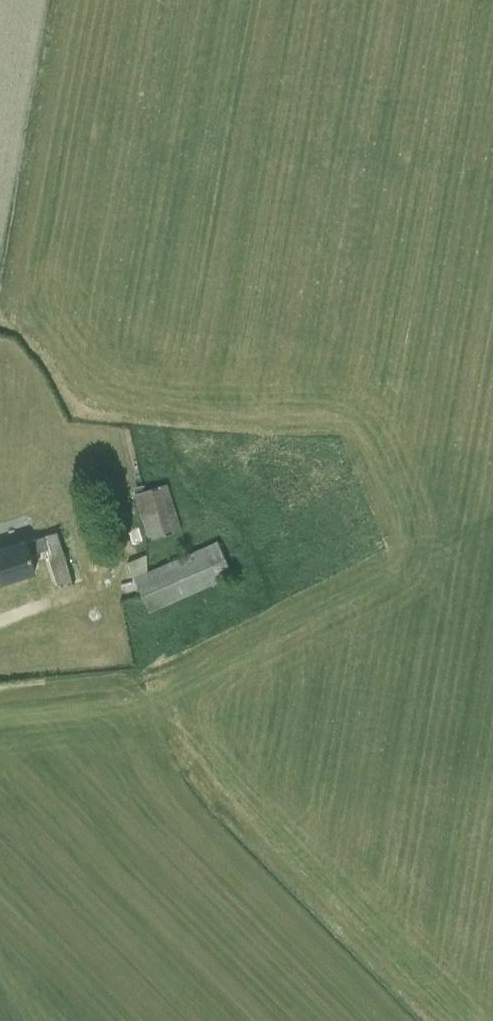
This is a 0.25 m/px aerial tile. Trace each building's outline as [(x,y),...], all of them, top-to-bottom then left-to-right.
[(165,483),(134,492),(149,539),(180,529),(165,483)] [(0,548),(0,582),(34,570),(29,555),(49,549),(57,585),(71,582),(60,531),(26,542),(25,540),(0,548)] [(149,612),(166,603),(231,576),(216,542),(133,578),(149,612)]
